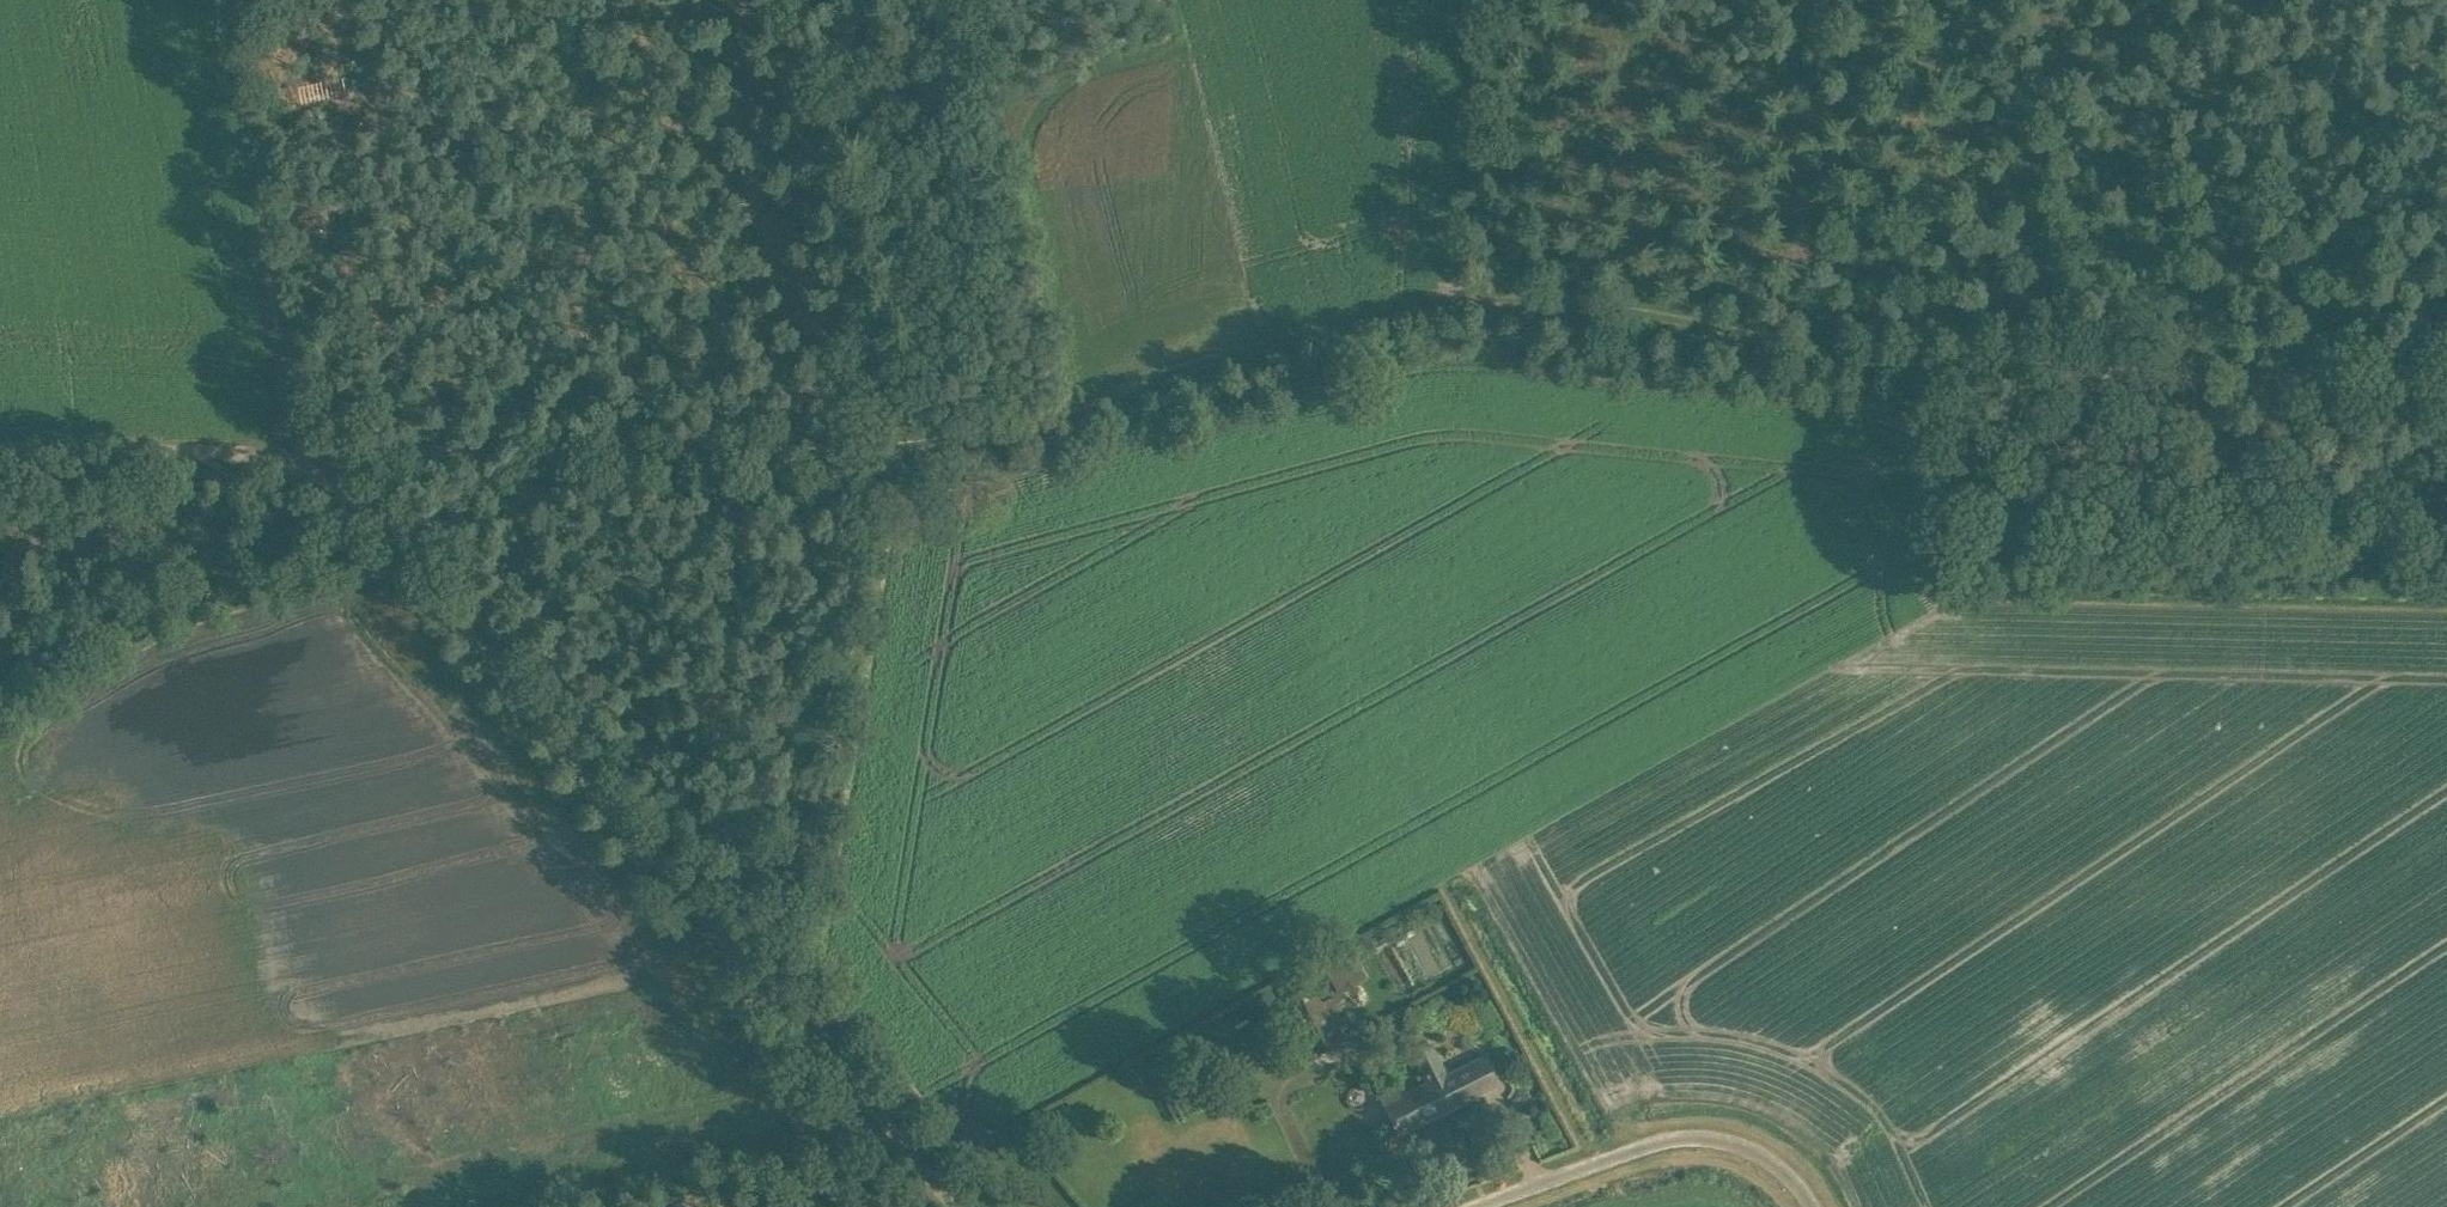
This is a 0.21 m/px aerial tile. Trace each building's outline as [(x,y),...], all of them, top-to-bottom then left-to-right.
[(1326,970),(1338,993),(1367,979),(1355,955),(1326,970)] [(1342,1043),(1335,1027),(1347,1021),(1335,995),(1323,1001),(1310,973),(1278,987),(1311,1057),(1342,1043)] [(1407,1092),(1401,1081),(1379,1092),(1399,1132),(1499,1082),(1485,1054),(1446,1073),(1432,1044),(1414,1053),(1429,1081),(1407,1092)]
